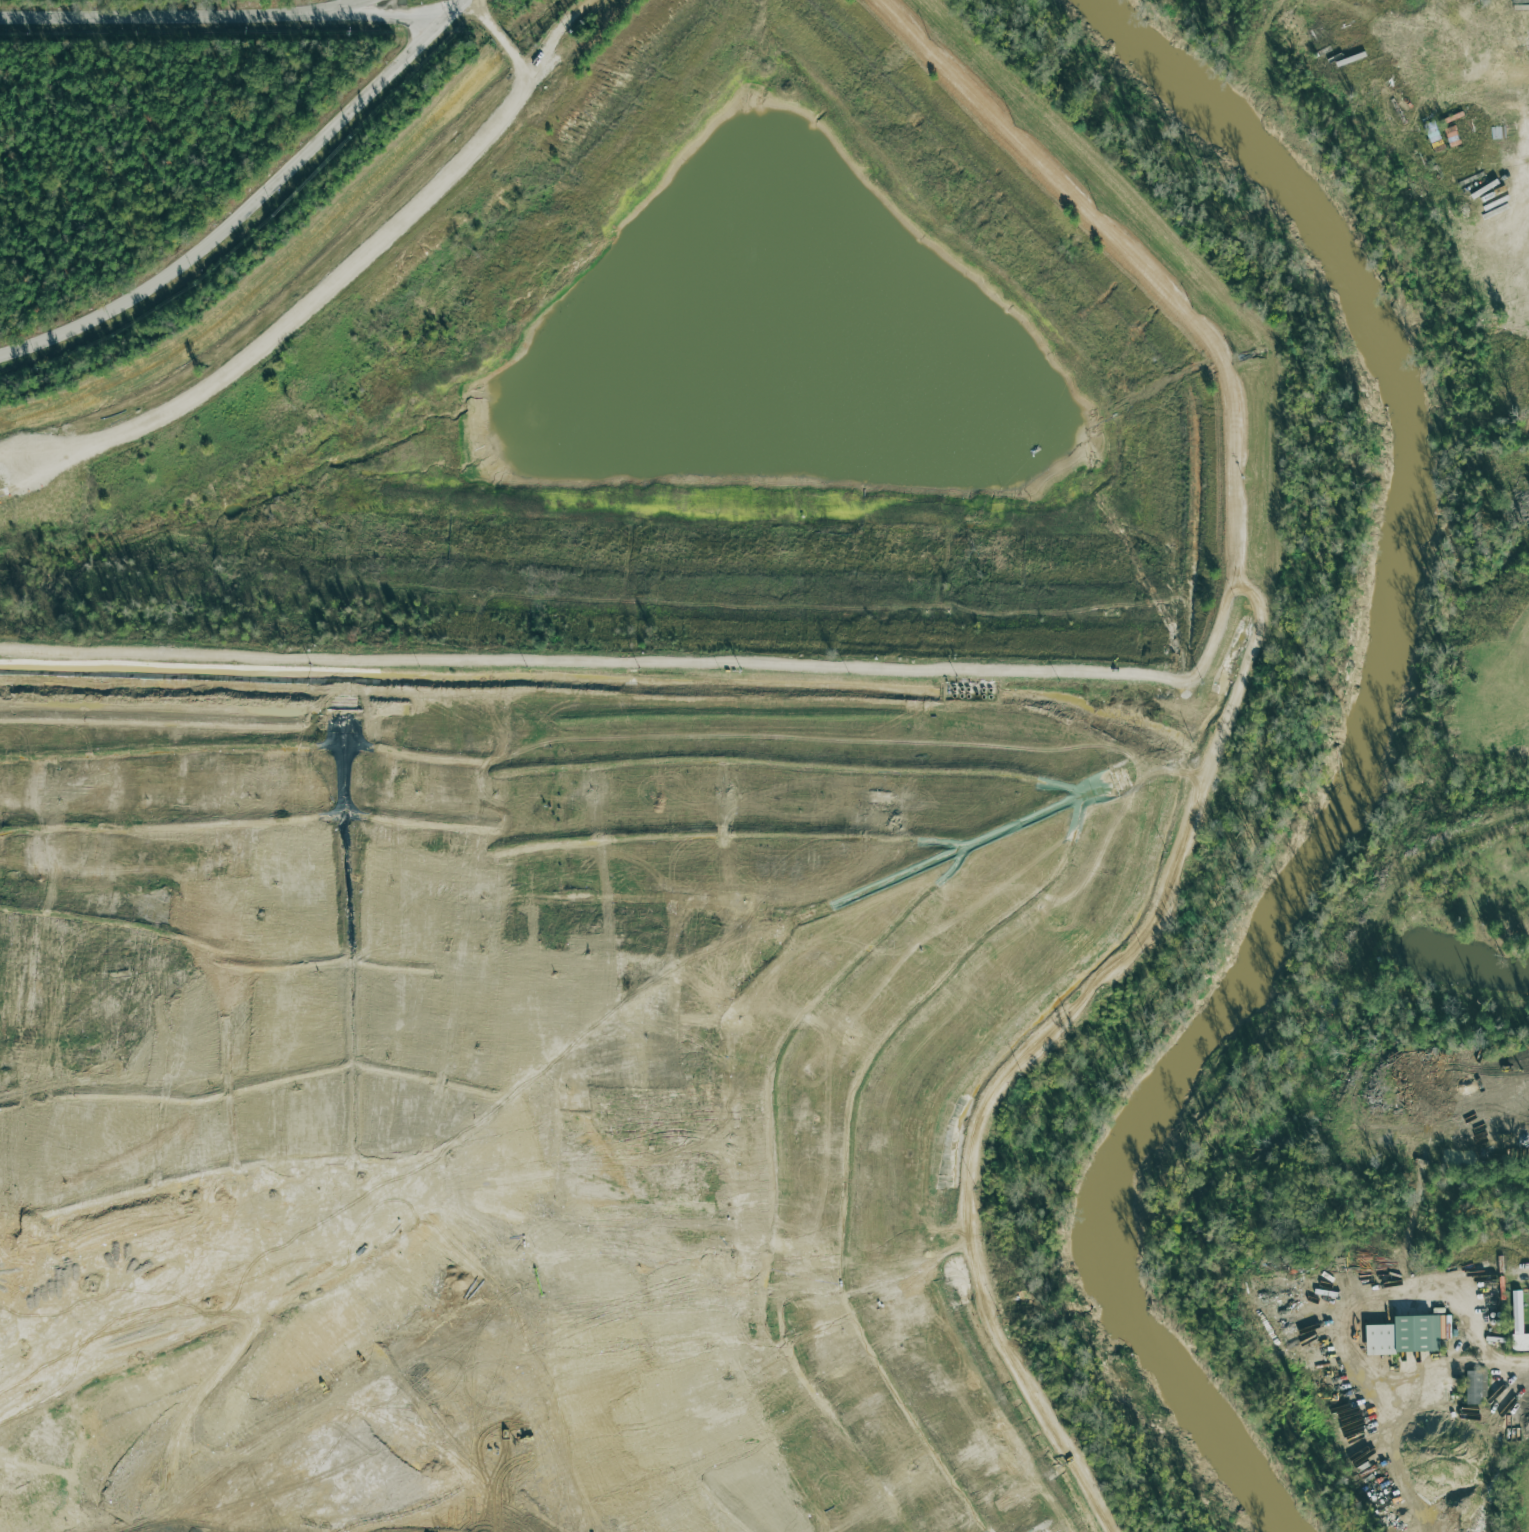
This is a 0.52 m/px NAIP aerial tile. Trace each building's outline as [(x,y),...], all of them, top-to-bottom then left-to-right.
[(1528,1351),(1528,1334),(1521,1334),(1520,1290),(1508,1291),(1509,1351),(1528,1351)] [(1361,1355),(1438,1352),(1437,1339),(1444,1339),(1443,1315),(1388,1317),(1388,1325),(1360,1326),(1361,1355)] [(1463,1405),(1479,1404),(1478,1371),(1462,1372),(1463,1405)]
